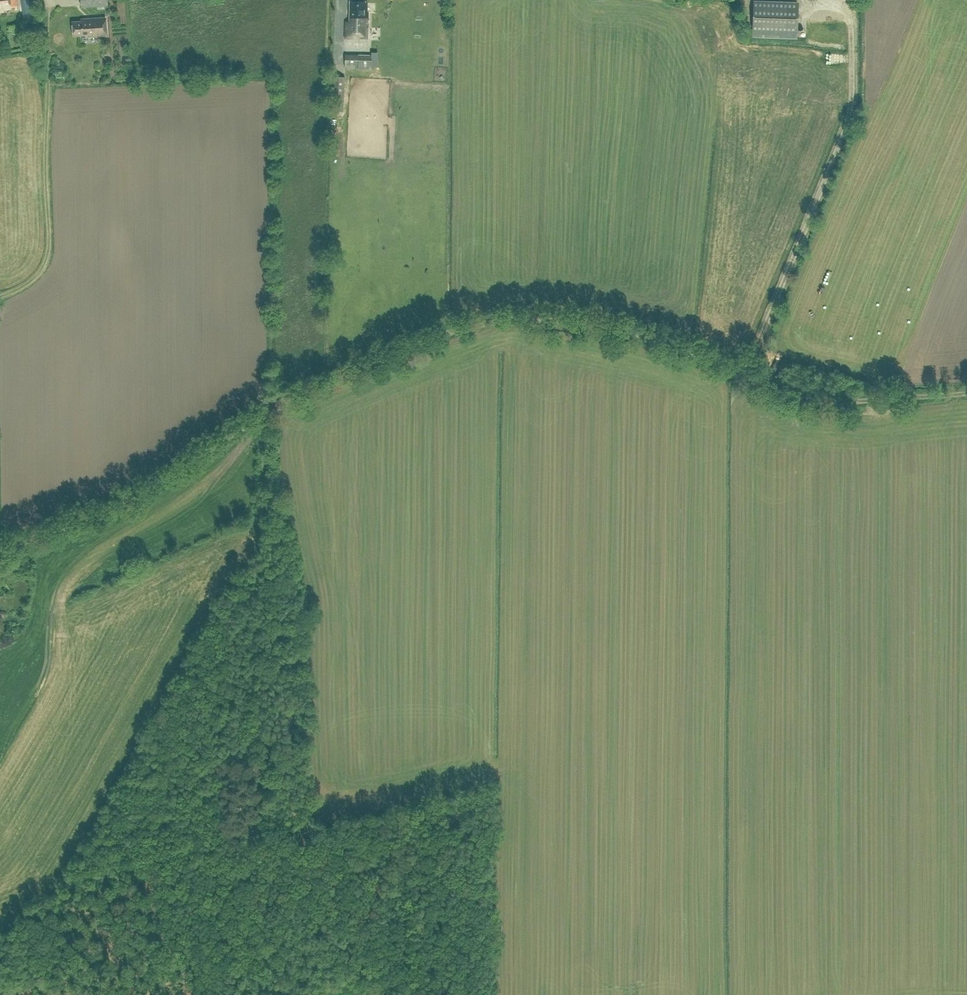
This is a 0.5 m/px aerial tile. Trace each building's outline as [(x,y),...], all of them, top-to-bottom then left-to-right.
[(11,8),(11,4),(10,0),(0,0),(0,11),(4,11),(3,9),(11,8)] [(104,5),(105,16),(109,16),(108,5),(107,0),(81,0),(82,7),(104,5)] [(369,12),(365,12),(365,2),(350,1),(349,22),(345,22),(345,39),(368,39),(369,12)] [(799,4),(755,4),(754,33),(799,34),(799,4)] [(74,33),(87,32),(87,35),(106,34),(105,16),(81,18),(81,21),(73,21),(74,33)] [(345,65),(355,65),(371,66),(378,66),(378,52),(371,52),(371,55),(345,54),(345,65)]
